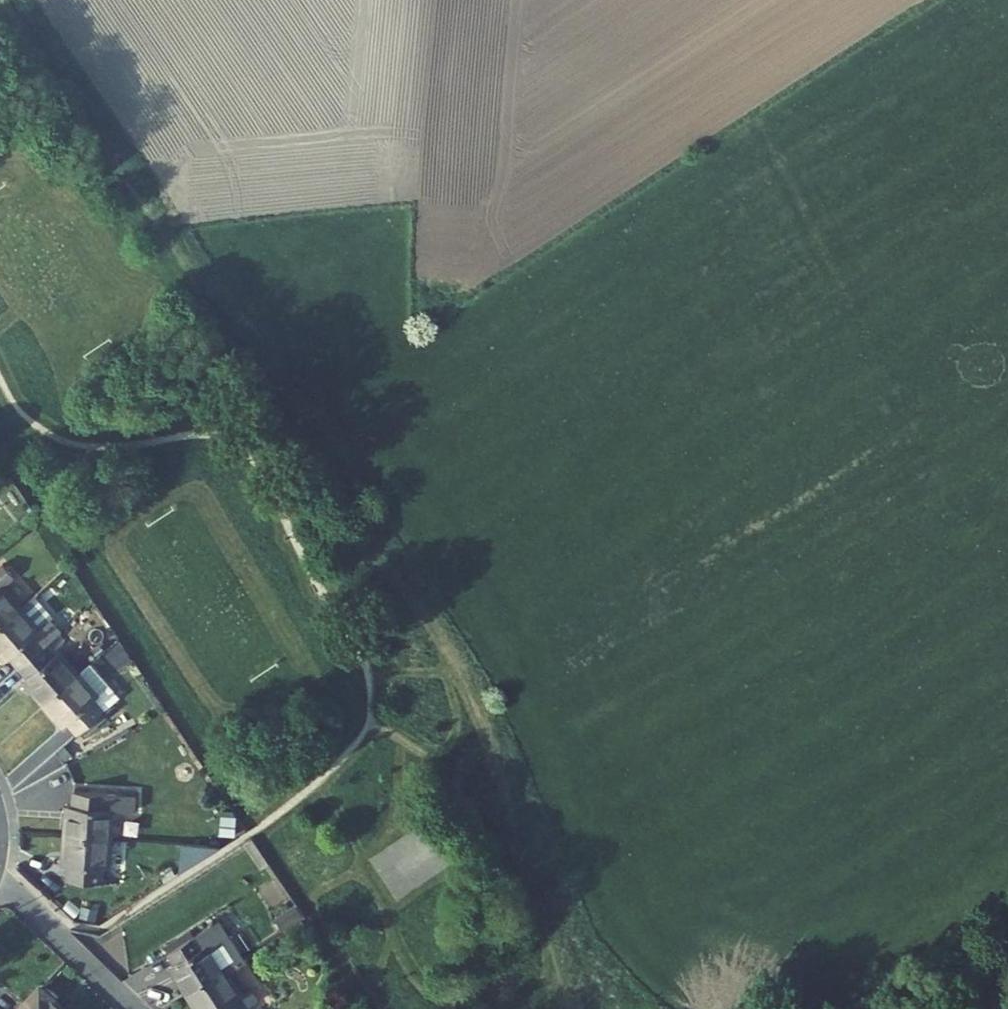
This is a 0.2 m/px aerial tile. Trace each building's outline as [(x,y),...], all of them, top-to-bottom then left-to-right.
[(0,566),(0,624),(21,606),(2,586),(13,575),(3,563),(0,566)] [(0,624),(0,654),(4,659),(9,656),(18,666),(44,644),(59,631),(49,620),(39,629),(21,606),(0,624)] [(54,654),(44,644),(18,666),(28,677),(23,681),(43,704),(78,672),(58,650),(54,654)] [(89,663),(78,672),(97,695),(93,699),(103,710),(119,697),(89,663)] [(97,695),(78,672),(43,704),(63,726),(69,723),(78,733),(103,710),(93,699),(97,695)] [(124,714),(110,721),(114,728),(128,721),(124,714)] [(73,805),(68,805),(65,834),(112,838),(114,809),(136,811),(136,795),(119,794),(75,791),(73,805)] [(110,867),(112,838),(65,834),(62,864),(69,865),(68,880),(103,882),(104,867),(110,867)] [(100,908),(84,904),(81,913),(98,917),(100,908)] [(242,957),(218,920),(194,935),(168,952),(176,965),(171,969),(186,993),(226,968),(242,957)] [(168,952),(194,935),(190,929),(164,946),(168,952)] [(246,964),(242,957),(226,968),(229,974),(246,964)] [(226,968),(186,993),(196,1008),(245,1008),(252,1004),(248,998),(246,999),(242,992),(241,993),(229,974),(226,968)] [(249,988),(242,992),(246,999),(248,998),(252,1004),(257,1001),(249,988)] [(40,989),(21,1008),(62,1008),(40,989)]
